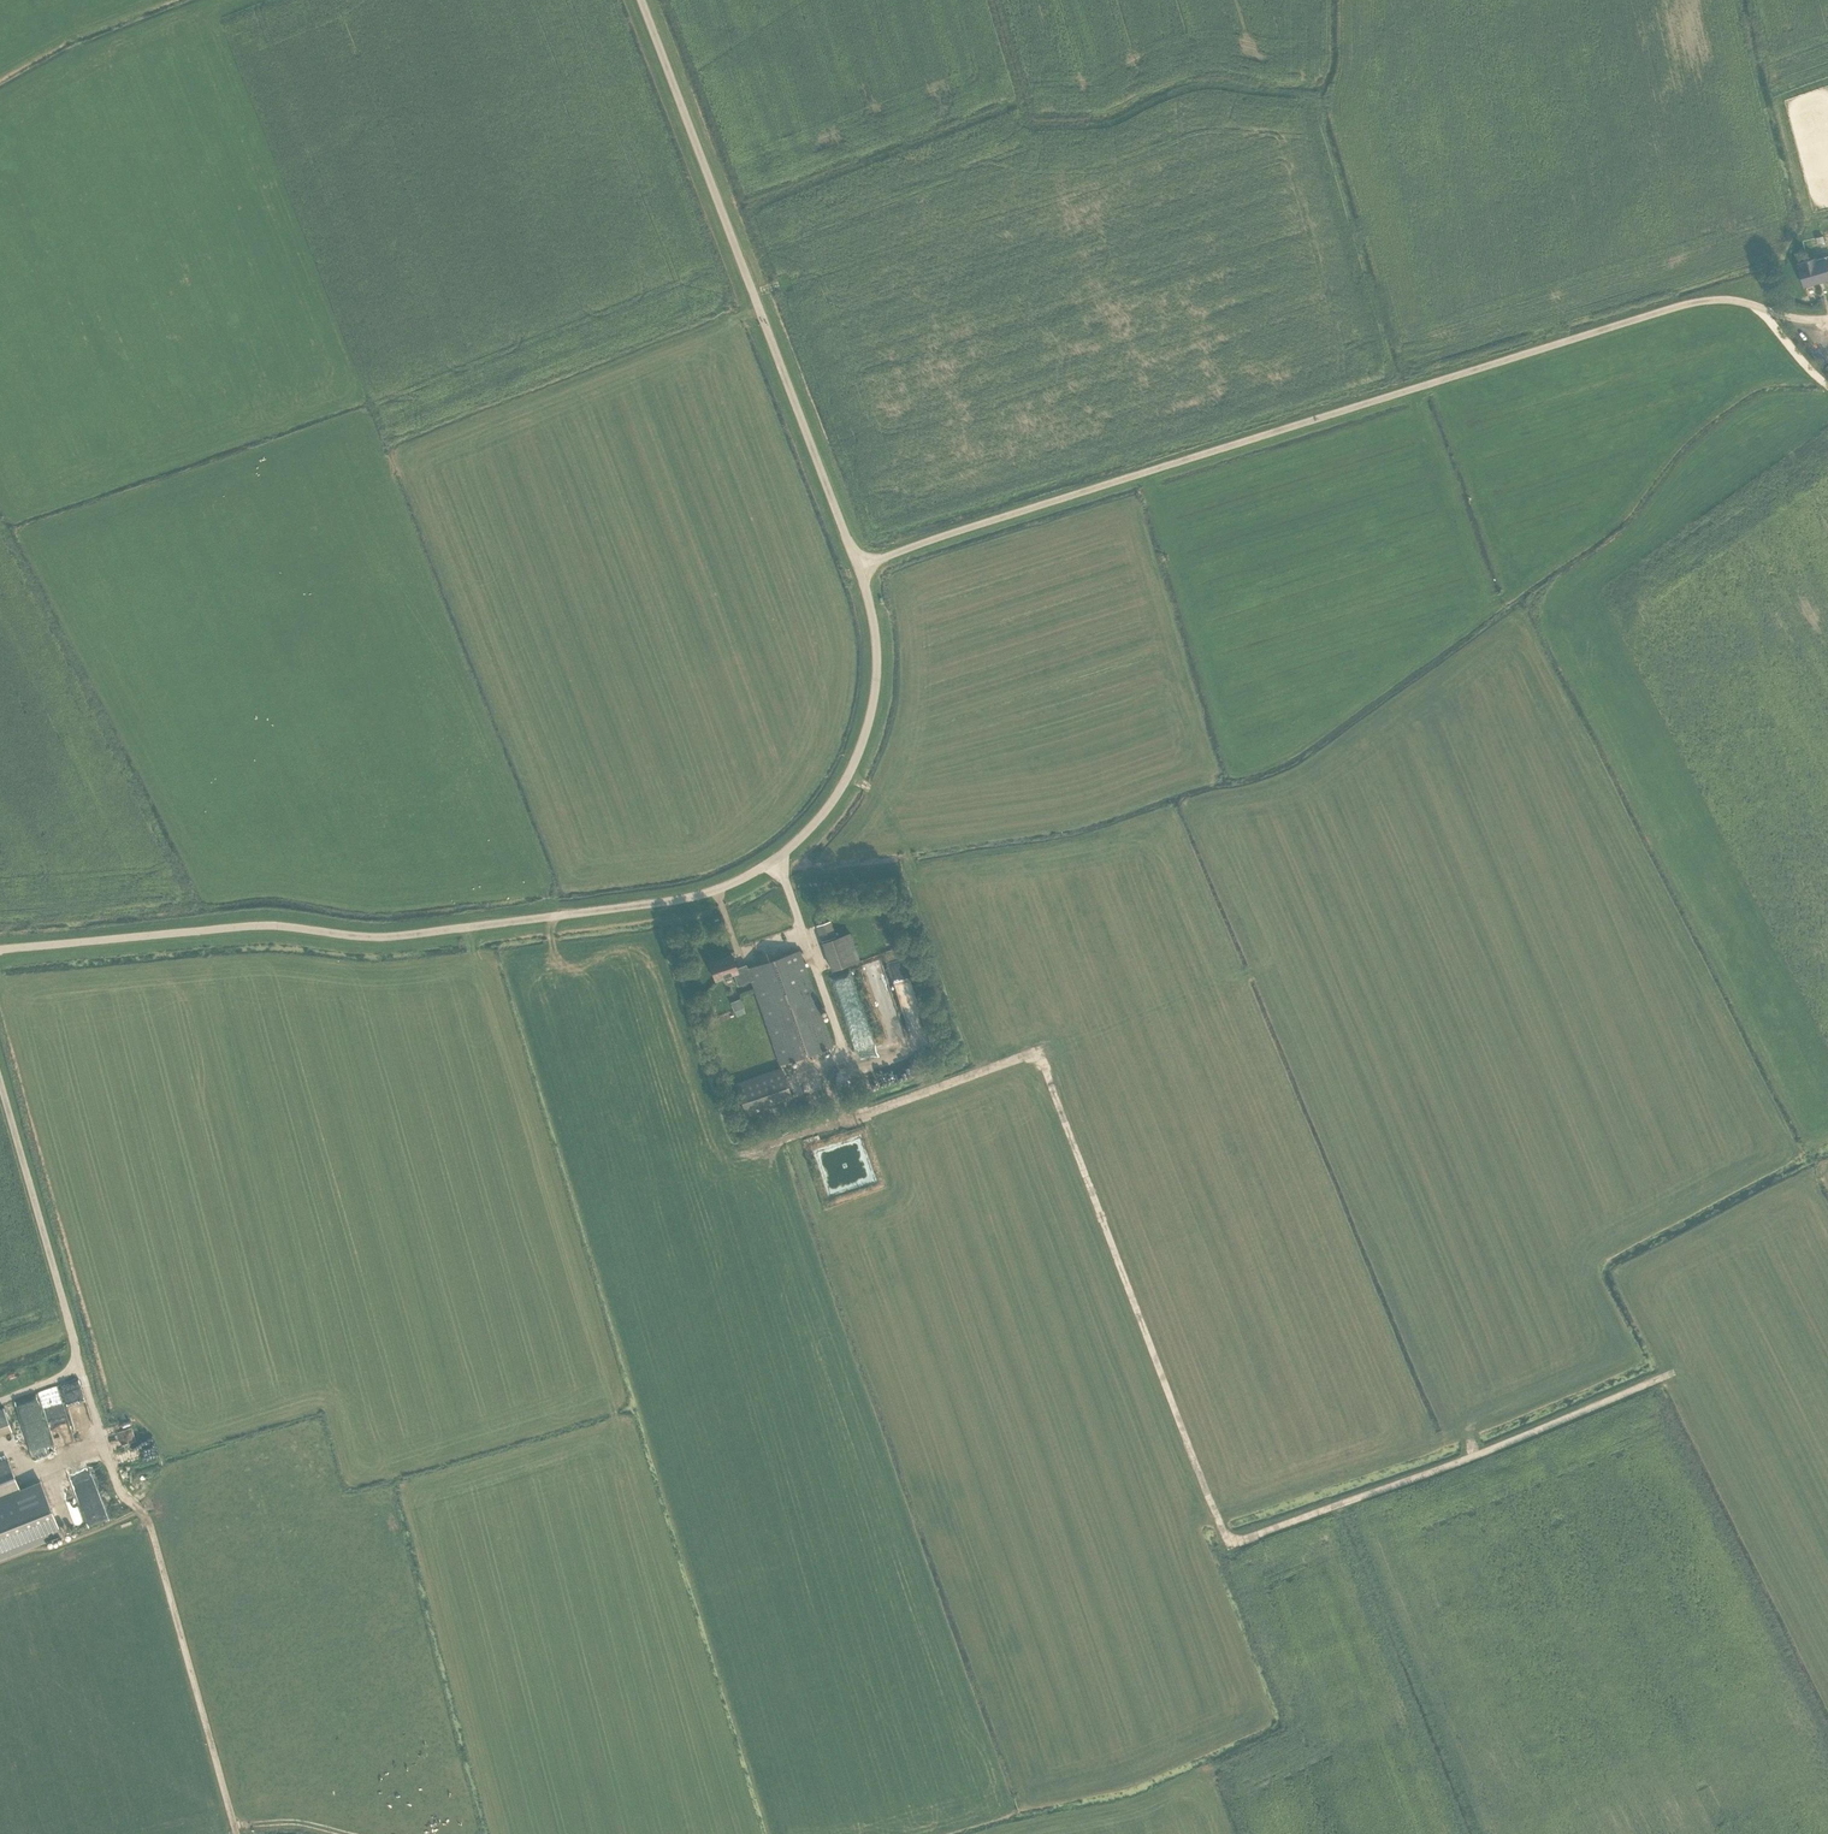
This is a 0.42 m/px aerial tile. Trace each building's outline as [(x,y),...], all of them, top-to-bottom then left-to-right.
[(1825,257),(1826,259),(1798,267),(1804,287),(1827,280),(1827,256),(1825,257)] [(836,936),(831,921),(817,926),(822,942),(836,936)] [(832,970),(859,961),(850,933),(822,943),(832,970)] [(747,969),(751,981),(780,1064),(833,1046),(800,950),(747,968),(747,969)] [(747,969),(747,968),(746,965),(736,968),(732,955),(709,962),(715,981),(733,974),(737,985),(751,981),(747,969)] [(733,1008),(744,1006),(742,996),(731,998),(733,1008)] [(793,1104),(781,1068),(735,1083),(747,1120),(793,1104)] [(803,1176),(812,1174),(810,1165),(801,1167),(803,1176)] [(0,1408),(0,1434),(12,1429),(3,1407),(0,1408)] [(121,1436),(135,1433),(133,1427),(119,1431),(121,1436)] [(131,1462),(142,1460),(139,1449),(128,1451),(131,1462)] [(61,1535),(40,1482),(19,1490),(8,1459),(0,1462),(0,1559),(61,1535)] [(70,1481),(76,1496),(100,1487),(95,1472),(70,1481)] [(116,1494),(81,1501),(83,1515),(118,1508),(116,1494)]
